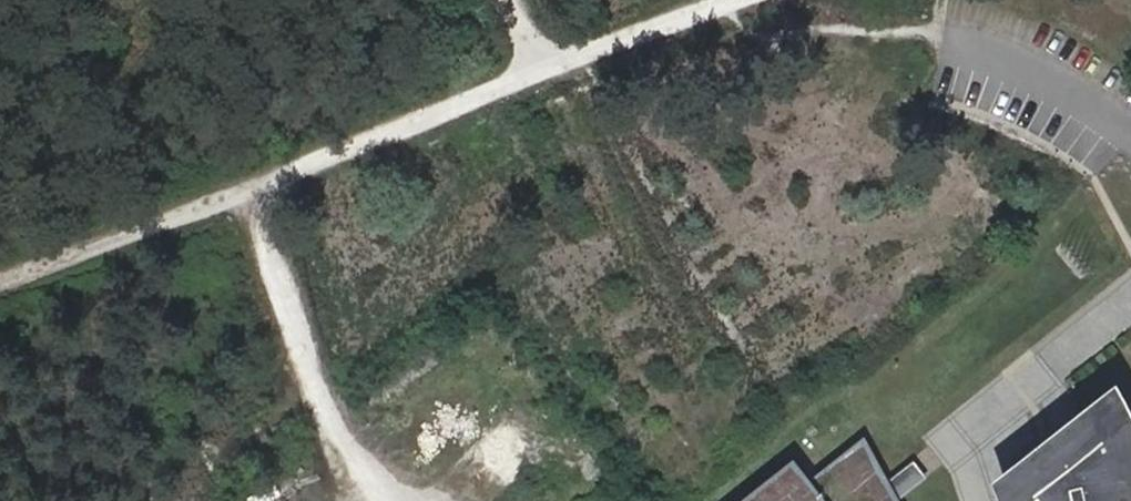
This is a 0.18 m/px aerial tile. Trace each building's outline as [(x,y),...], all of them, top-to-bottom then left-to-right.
[(960,483),(965,500),(1122,500),(1118,475),(1103,419),(1097,410),(1081,389),(960,483)] [(802,459),(747,500),(836,500),(834,499),(883,462),(865,438),(815,476),(802,459)]
